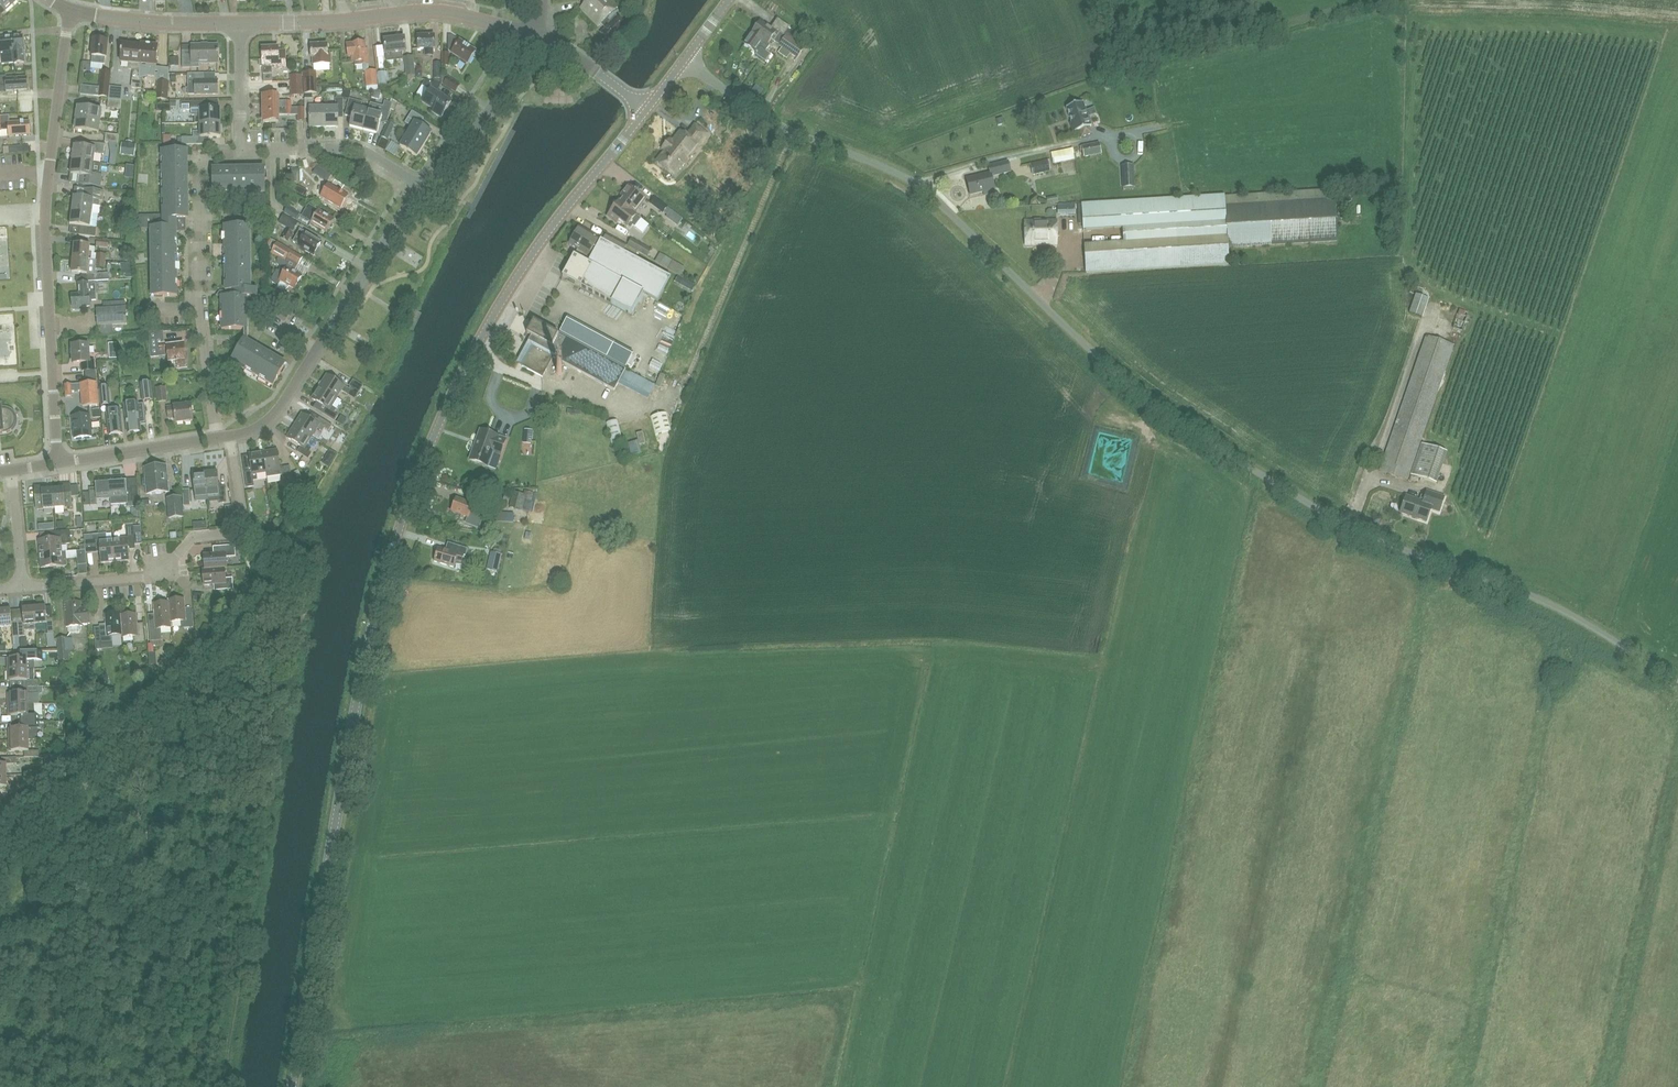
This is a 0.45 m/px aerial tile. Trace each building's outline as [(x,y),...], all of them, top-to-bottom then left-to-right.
[(5,11),(16,0),(0,0),(0,15),(5,11)] [(580,9),(598,27),(603,23),(607,27),(601,34),(611,44),(623,32),(619,28),(624,23),(617,16),(613,12),(618,7),(611,0),(589,0),(580,9)] [(780,44),(779,45),(797,58),(805,48),(808,44),(787,29),(789,27),(777,18),(770,28),(761,22),(761,21),(752,33),(753,33),(745,44),(755,52),(756,51),(757,52),(755,55),(760,58),(770,45),(768,43),(771,39),(780,44)] [(433,55),(433,48),(435,48),(434,35),(418,36),(418,48),(425,48),(425,56),(433,55)] [(1,65),(15,63),(25,62),(23,50),(24,50),(22,36),(3,38),(0,38),(0,54),(1,65)] [(467,63),(467,64),(476,52),(460,41),(452,36),(449,37),(448,50),(452,52),(451,53),(461,60),(460,61),(465,65),(467,63)] [(404,37),(384,40),(386,54),(387,61),(403,59),(402,52),(406,51),(404,37)] [(94,40),(92,57),(91,63),(104,65),(105,58),(106,57),(108,41),(94,40)] [(369,64),(367,49),(365,49),(364,42),(352,43),(353,44),(347,44),(348,57),(351,56),(352,62),(354,62),(354,66),(369,64)] [(140,75),(142,45),(141,47),(122,45),(121,62),(128,63),(128,70),(133,70),(131,88),(141,89),(142,82),(140,78),(140,75)] [(157,46),(142,45),(140,75),(140,78),(148,76),(154,77),(155,70),(157,46)] [(217,45),(191,46),(191,51),(182,51),(182,68),(192,68),(192,63),(217,63),(217,45)] [(327,45),(311,45),(312,57),(314,57),(314,65),(330,64),(330,56),(328,56),(327,45)] [(272,74),(272,68),(285,67),(285,50),(278,51),(278,47),(262,48),(263,60),(260,61),(260,66),(263,66),(263,74),(272,74)] [(449,66),(449,52),(442,52),(441,66),(449,66)] [(415,64),(423,64),(422,53),(414,53),(415,64)] [(415,75),(413,56),(404,57),(406,76),(415,75)] [(165,65),(166,73),(177,72),(177,64),(165,65)] [(399,69),(386,69),(387,80),(400,79),(399,69)] [(378,89),(376,70),(365,71),(367,91),(378,89)] [(109,87),(111,71),(100,71),(99,87),(81,85),(80,95),(108,97),(109,87)] [(317,93),(316,71),(303,72),(304,94),(317,93)] [(188,74),(188,85),(188,95),(218,94),(217,80),(204,80),(204,74),(188,74)] [(290,88),(302,88),(302,74),(290,75),(290,88)] [(460,85),(443,74),(441,74),(441,83),(456,92),(460,85)] [(7,91),(27,90),(26,77),(5,78),(5,76),(0,76),(0,83),(0,86),(6,86),(7,91)] [(425,80),(421,85),(429,90),(421,101),(434,109),(432,112),(441,117),(452,100),(437,91),(441,85),(437,82),(425,80)] [(167,100),(169,82),(157,81),(155,99),(167,100)] [(285,108),(285,101),(278,101),(278,95),(263,95),(263,109),(285,108)] [(335,108),(324,108),(324,128),(338,128),(338,114),(343,114),(343,98),(335,98),(335,108)] [(324,128),(324,108),(316,108),(316,105),(312,105),(312,99),(305,99),(305,115),(309,115),(310,128),(324,128)] [(363,130),(368,110),(355,107),(356,101),(349,99),(345,115),(352,117),(349,127),(363,130)] [(121,101),(108,100),(107,109),(121,110),(121,101)] [(291,101),(285,101),(285,108),(263,109),(263,122),(278,121),(278,115),(297,115),(297,122),(305,122),(304,107),(292,108),(291,101)] [(382,113),(368,110),(363,130),(377,134),(381,117),(388,119),(392,103),(385,101),(382,113)] [(200,123),(220,123),(220,109),(203,109),(203,102),(182,103),(183,109),(191,109),(191,115),(199,115),(200,123)] [(1091,126),(1083,102),(1066,108),(1071,123),(1070,123),(1073,132),(1079,130),(1082,137),(1092,134),(1089,127),(1091,126)] [(171,104),(170,104),(157,104),(157,112),(171,113),(171,107),(171,104)] [(76,118),(100,121),(101,110),(77,107),(76,118)] [(407,134),(424,145),(432,132),(420,125),(424,118),(412,111),(405,123),(412,126),(407,134)] [(30,135),(29,121),(9,122),(9,116),(0,116),(0,131),(9,131),(9,136),(30,135)] [(100,121),(76,118),(75,129),(99,132),(100,121)] [(220,123),(200,123),(200,131),(194,131),(194,138),(182,138),(182,145),(204,144),(204,137),(221,137),(220,123)] [(388,123),(381,137),(387,140),(394,126),(388,123)] [(685,164),(691,157),(708,134),(695,124),(686,136),(680,131),(657,161),(667,170),(671,165),(678,171),(684,163),(685,164)] [(104,142),(117,144),(118,135),(105,134),(104,142)] [(424,145),(407,134),(400,146),(417,157),(424,145)] [(171,144),(171,135),(162,135),(163,144),(171,144)] [(134,156),(135,145),(132,144),(132,142),(126,141),(126,143),(122,143),(120,154),(134,156)] [(1101,154),(1099,142),(1081,146),(1083,158),(1101,154)] [(72,160),(93,162),(94,153),(104,154),(105,145),(90,143),(89,148),(74,146),(72,160)] [(1058,149),(1059,155),(1081,153),(1081,146),(1058,149)] [(154,296),(177,296),(176,227),(177,227),(186,216),(186,215),(185,156),(185,150),(162,150),(162,215),(139,215),(139,229),(153,229),(154,296)] [(970,169),(979,166),(977,158),(953,167),(958,181),(973,175),(970,169)] [(1047,159),(1030,163),(1032,175),(1050,171),(1047,159)] [(93,162),(72,160),(70,174),(84,176),(83,184),(100,187),(102,175),(92,174),(93,162)] [(995,192),(991,176),(1010,171),(1008,161),(988,166),(990,173),(966,178),(970,195),(984,191),(984,195),(995,192)] [(1121,165),(1123,187),(1136,187),(1134,165),(1121,165)] [(264,171),(216,172),(216,169),(212,169),(213,186),(208,186),(208,193),(213,193),(213,195),(264,194),(264,171)] [(291,169),(291,186),(300,186),(300,180),(302,180),(302,170),(300,170),(300,169),(291,169)] [(319,177),(326,181),(330,174),(323,170),(319,177)] [(320,196),(341,209),(348,196),(328,183),(320,196)] [(619,201),(619,202),(640,220),(641,218),(634,213),(646,199),(628,185),(621,195),(624,197),(620,202),(619,201)] [(73,197),(71,210),(92,213),(93,206),(98,206),(99,200),(103,201),(104,192),(84,189),(83,198),(73,197)] [(1086,272),(1228,263),(1227,248),(1336,241),(1336,236),(1338,236),(1338,226),(1335,226),(1333,190),(1082,205),(1083,230),(1122,228),(1123,242),(1084,244),(1086,272)] [(650,204),(662,214),(668,207),(656,197),(650,204)] [(640,220),(619,202),(608,216),(616,223),(618,221),(627,227),(630,229),(633,225),(635,227),(640,220)] [(1075,214),(1075,205),(1058,205),(1058,215),(1075,214)] [(318,230),(305,222),(308,217),(300,212),(300,213),(287,206),(283,213),(317,233),(318,230)] [(667,207),(663,212),(667,215),(666,217),(677,226),(682,219),(667,207)] [(306,215),(308,217),(309,217),(307,219),(312,222),(311,223),(326,232),(327,230),(329,229),(330,227),(330,225),(333,219),(325,215),(326,214),(319,210),(318,211),(314,208),(311,214),(308,212),(306,215)] [(92,213),(71,210),(70,225),(80,226),(79,235),(95,237),(96,228),(90,227),(92,213)] [(279,221),(295,230),(299,223),(283,214),(279,221)] [(1056,220),(1025,220),(1025,245),(1057,244),(1056,220)] [(247,226),(224,227),(225,291),(232,291),(232,298),(221,298),(221,330),(244,330),(243,298),(257,298),(257,290),(248,290),(247,226)] [(570,243),(589,255),(600,238),(580,226),(570,243)] [(288,242),(293,233),(286,230),(281,239),(288,242)] [(321,242),(312,237),(306,233),(305,235),(298,232),(292,242),(299,245),(298,246),(300,247),(299,249),(305,252),(305,251),(313,255),(321,242)] [(581,286),(595,294),(632,314),(643,293),(658,301),(671,278),(623,252),(627,245),(607,234),(603,241),(601,240),(588,263),(573,252),(570,258),(562,274),(581,286)] [(651,250),(631,238),(627,246),(647,257),(651,250)] [(96,247),(108,248),(109,240),(97,239),(96,247)] [(302,276),(294,272),(294,271),(297,265),(298,265),(302,257),(273,240),(268,248),(273,251),(271,253),(285,261),(279,272),(277,270),(272,278),(272,279),(272,280),(272,281),(272,282),(273,282),(273,283),(274,283),(278,286),(276,289),(278,289),(280,290),(282,290),(284,289),(286,288),(287,287),(288,285),(294,289),(302,276)] [(74,244),(73,259),(91,260),(91,254),(89,253),(90,246),(74,244)] [(96,253),(96,261),(110,262),(105,261),(106,254),(96,253)] [(672,261),(659,253),(654,261),(667,269),(672,261)] [(14,277),(14,258),(0,258),(0,277),(14,277)] [(91,260),(73,259),(71,273),(87,275),(88,267),(90,267),(91,260)] [(110,262),(96,261),(95,268),(105,269),(105,266),(109,267),(110,262)] [(683,279),(679,285),(692,291),(695,285),(683,279)] [(72,295),(73,310),(81,310),(81,307),(90,307),(90,301),(96,300),(96,293),(89,293),(88,284),(79,284),(79,294),(72,295)] [(1422,317),(1428,298),(1415,294),(1408,312),(1422,317)] [(269,314),(276,302),(264,295),(256,307),(269,314)] [(103,309),(96,309),(97,327),(126,325),(125,301),(103,302),(103,309)] [(1459,309),(1453,328),(1462,331),(1468,312),(1459,309)] [(634,351),(567,316),(560,330),(625,367),(634,351)] [(523,366),(543,377),(554,357),(614,390),(618,383),(647,399),(655,385),(625,367),(560,330),(534,320),(527,333),(532,335),(527,343),(533,346),(523,366)] [(164,328),(164,338),(172,338),(172,328),(164,328)] [(187,367),(183,344),(175,345),(175,343),(164,344),(163,332),(148,333),(151,358),(162,356),(168,354),(169,362),(176,361),(176,362),(177,362),(178,368),(187,367)] [(1425,335),(1379,471),(1407,481),(1454,345),(1425,335)] [(272,386),(284,366),(242,342),(231,361),(272,386)] [(82,371),(94,370),(94,360),(89,360),(88,345),(72,346),(73,364),(82,363),(82,371)] [(669,384),(674,373),(668,371),(663,382),(669,384)] [(327,375),(319,387),(337,398),(342,391),(346,394),(349,389),(347,388),(327,375)] [(363,386),(353,379),(349,386),(359,393),(363,386)] [(140,383),(142,401),(153,400),(151,382),(140,383)] [(82,407),(99,405),(97,383),(71,385),(71,384),(65,385),(66,397),(72,396),(72,392),(81,391),(82,407)] [(110,404),(109,386),(99,387),(101,405),(110,404)] [(167,401),(165,387),(155,388),(157,402),(167,401)] [(337,398),(319,387),(312,399),(326,408),(322,413),(335,422),(339,416),(335,414),(337,410),(332,407),(337,398)] [(125,415),(127,433),(141,431),(140,425),(146,424),(144,403),(139,403),(138,402),(124,403),(126,415),(125,415)] [(191,404),(167,407),(168,418),(175,417),(175,422),(193,420),(191,404)] [(581,410),(567,408),(566,415),(580,417),(581,410)] [(108,417),(107,417),(109,435),(123,433),(121,416),(120,416),(120,409),(107,411),(108,417)] [(7,432),(9,431),(11,430),(12,429),(13,427),(14,426),(15,424),(15,422),(15,420),(14,418),(13,416),(12,415),(11,413),(9,412),(7,411),(6,411),(5,411),(0,411),(0,433),(7,432)] [(302,414),(294,426),(312,437),(318,429),(323,432),(325,428),(329,431),(332,426),(319,418),(316,423),(302,414)] [(90,415),(72,417),(74,438),(92,437),(90,415)] [(623,443),(617,420),(607,423),(612,446),(623,443)] [(312,437),(294,426),(287,437),(301,446),(297,452),(309,459),(312,453),(310,452),(312,448),(307,445),(312,437)] [(481,429),(470,459),(488,466),(493,451),(501,454),(506,439),(498,436),(499,436),(481,429)] [(530,444),(531,429),(524,429),(523,443),(530,444)] [(645,444),(643,430),(636,432),(638,439),(640,445),(645,444)] [(640,445),(638,439),(627,443),(631,455),(643,452),(640,445)] [(1435,483),(1446,452),(1421,443),(1410,475),(1435,483)] [(277,450),(262,452),(266,473),(267,478),(285,475),(286,482),(293,481),(290,466),(283,467),(284,468),(280,469),(277,450)] [(329,450),(325,456),(332,461),(336,454),(329,450)] [(266,473),(262,452),(249,454),(251,470),(244,471),(246,488),(254,487),(253,481),(257,480),(256,474),(266,473)] [(167,492),(165,466),(146,468),(148,494),(167,492)] [(205,473),(206,492),(207,499),(212,499),(211,491),(219,491),(219,503),(226,502),(225,486),(218,486),(217,472),(205,473)] [(206,492),(205,473),(193,474),(194,493),(206,492)] [(109,479),(110,498),(111,498),(111,504),(132,503),(132,507),(139,506),(137,486),(132,487),(132,479),(126,480),(126,478),(109,479)] [(110,498),(109,479),(95,480),(96,492),(90,493),(90,506),(97,505),(97,499),(110,498)] [(299,479),(295,485),(300,489),(305,483),(299,479)] [(53,489),(54,508),(72,507),(70,484),(62,485),(63,488),(53,489)] [(54,508),(53,489),(43,490),(42,486),(35,487),(36,510),(54,508)] [(512,492),(509,507),(533,513),(537,493),(526,491),(525,495),(512,492)] [(1444,497),(1427,492),(1423,502),(1405,496),(1400,513),(1426,522),(1430,509),(1439,512),(1444,497)] [(183,517),(182,497),(166,498),(168,519),(183,517)] [(456,498),(451,511),(469,518),(471,511),(477,514),(480,506),(474,504),(474,503),(467,501),(467,502),(456,498)] [(232,505),(225,505),(226,525),(235,524),(232,505)] [(207,521),(193,521),(194,529),(207,528),(207,521)] [(128,539),(113,540),(115,562),(130,561),(128,546),(135,545),(133,527),(127,527),(128,539)] [(62,553),(61,544),(71,543),(70,530),(53,531),(54,539),(39,541),(40,555),(62,553)] [(115,562),(113,540),(107,541),(106,534),(92,535),(93,540),(89,540),(88,537),(84,537),(86,554),(100,552),(102,564),(115,562)] [(266,552),(265,542),(254,543),(256,554),(266,552)] [(202,570),(227,568),(226,557),(236,556),(235,545),(219,546),(219,553),(204,554),(205,569),(202,570)] [(436,554),(434,559),(435,559),(434,561),(453,567),(455,561),(461,563),(464,554),(458,552),(449,549),(449,551),(439,548),(437,554),(436,554)] [(77,552),(78,565),(86,564),(85,551),(77,552)] [(41,569),(67,566),(66,552),(62,553),(40,555),(41,569)] [(491,552),(486,569),(497,572),(501,554),(491,552)] [(227,568),(202,570),(203,586),(219,584),(220,591),(234,590),(233,578),(225,578),(224,568),(227,568)] [(169,602),(171,628),(172,628),(171,622),(181,621),(182,628),(193,627),(192,614),(186,615),(185,599),(169,600),(169,602)] [(80,602),(64,603),(66,627),(82,626),(82,624),(90,624),(89,608),(81,608),(80,602)] [(169,602),(154,604),(155,621),(149,622),(150,642),(162,641),(161,629),(171,628),(169,602)] [(34,605),(35,625),(47,624),(48,634),(54,634),(52,619),(46,619),(45,604),(34,605)] [(35,625),(34,605),(22,606),(24,621),(17,622),(19,641),(25,640),(24,626),(35,625)] [(0,608),(0,628),(12,627),(13,637),(13,641),(19,641),(17,622),(11,622),(10,607),(0,608)] [(122,635),(121,616),(121,613),(105,615),(107,631),(100,632),(101,638),(101,644),(112,643),(112,636),(122,635)] [(121,616),(122,635),(123,638),(133,637),(134,644),(145,643),(144,630),(137,630),(136,614),(121,616)] [(56,639),(58,661),(70,660),(69,650),(73,650),(72,638),(56,639)] [(148,643),(148,652),(149,664),(156,664),(155,652),(154,652),(153,643),(148,643)] [(22,658),(7,658),(7,670),(34,669),(34,661),(42,661),(41,652),(22,652),(22,658)] [(34,669),(7,670),(8,682),(23,681),(23,687),(38,687),(38,681),(34,681),(34,669)] [(38,687),(23,687),(23,693),(8,694),(8,705),(28,705),(28,693),(38,693),(38,692),(43,692),(43,687),(38,687)] [(28,705),(8,705),(8,717),(23,716),(23,722),(38,722),(38,716),(34,716),(34,704),(28,705)] [(38,722),(23,722),(23,729),(8,729),(8,740),(28,740),(36,740),(35,733),(38,733),(38,728),(39,728),(38,722)] [(29,751),(28,740),(8,740),(8,751),(24,751),(24,758),(39,757),(39,751),(29,751)] [(44,768),(55,768),(57,768),(57,765),(57,757),(44,757),(44,768)] [(6,776),(6,764),(16,764),(16,758),(1,758),(1,765),(0,765),(0,776),(6,776)]
